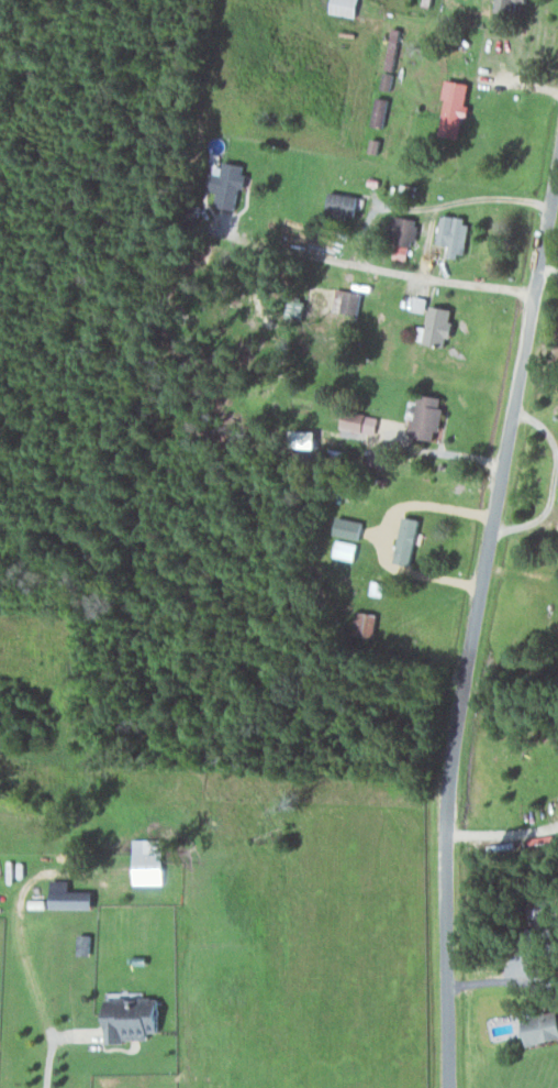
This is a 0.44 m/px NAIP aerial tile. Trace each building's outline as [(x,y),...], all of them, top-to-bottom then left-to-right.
[(360,16),(363,0),(336,0),(334,11),(360,16)] [(520,12),(521,0),(500,0),(499,10),(520,12)] [(400,70),(404,27),(393,26),(388,69),(400,70)] [(383,88),(394,89),(396,73),(385,71),(383,88)] [(464,138),(468,116),(473,117),(475,105),(470,104),(474,83),(454,78),(442,133),(464,138)] [(387,126),(392,98),(379,96),(374,124),(387,126)] [(240,209),(243,188),(250,189),(254,165),(226,161),(224,174),(214,173),(211,189),(219,190),(217,205),(240,209)] [(328,208),(361,215),(365,196),(332,189),(328,208)] [(472,216),(444,213),(440,242),(453,244),(452,255),(466,257),(472,216)] [(419,239),(423,218),(396,214),(391,239),(401,241),(398,256),(408,258),(412,238),(419,239)] [(362,315),(366,292),(339,286),(334,309),(362,315)] [(412,436),(439,437),(439,430),(445,430),(447,396),(422,394),(420,419),(413,418),(412,436)] [(424,518),(405,514),(395,561),(414,565),(424,518)] [(368,522),(338,515),(334,532),(363,540),(368,522)] [(358,561),(361,543),(337,538),(333,556),(358,561)] [(165,838),(135,838),(136,884),(166,883),(165,838)] [(98,909),(99,891),(73,890),(74,880),(56,879),(55,908),(98,909)] [(528,1016),(531,1044),(557,1041),(557,1013),(528,1016)]
